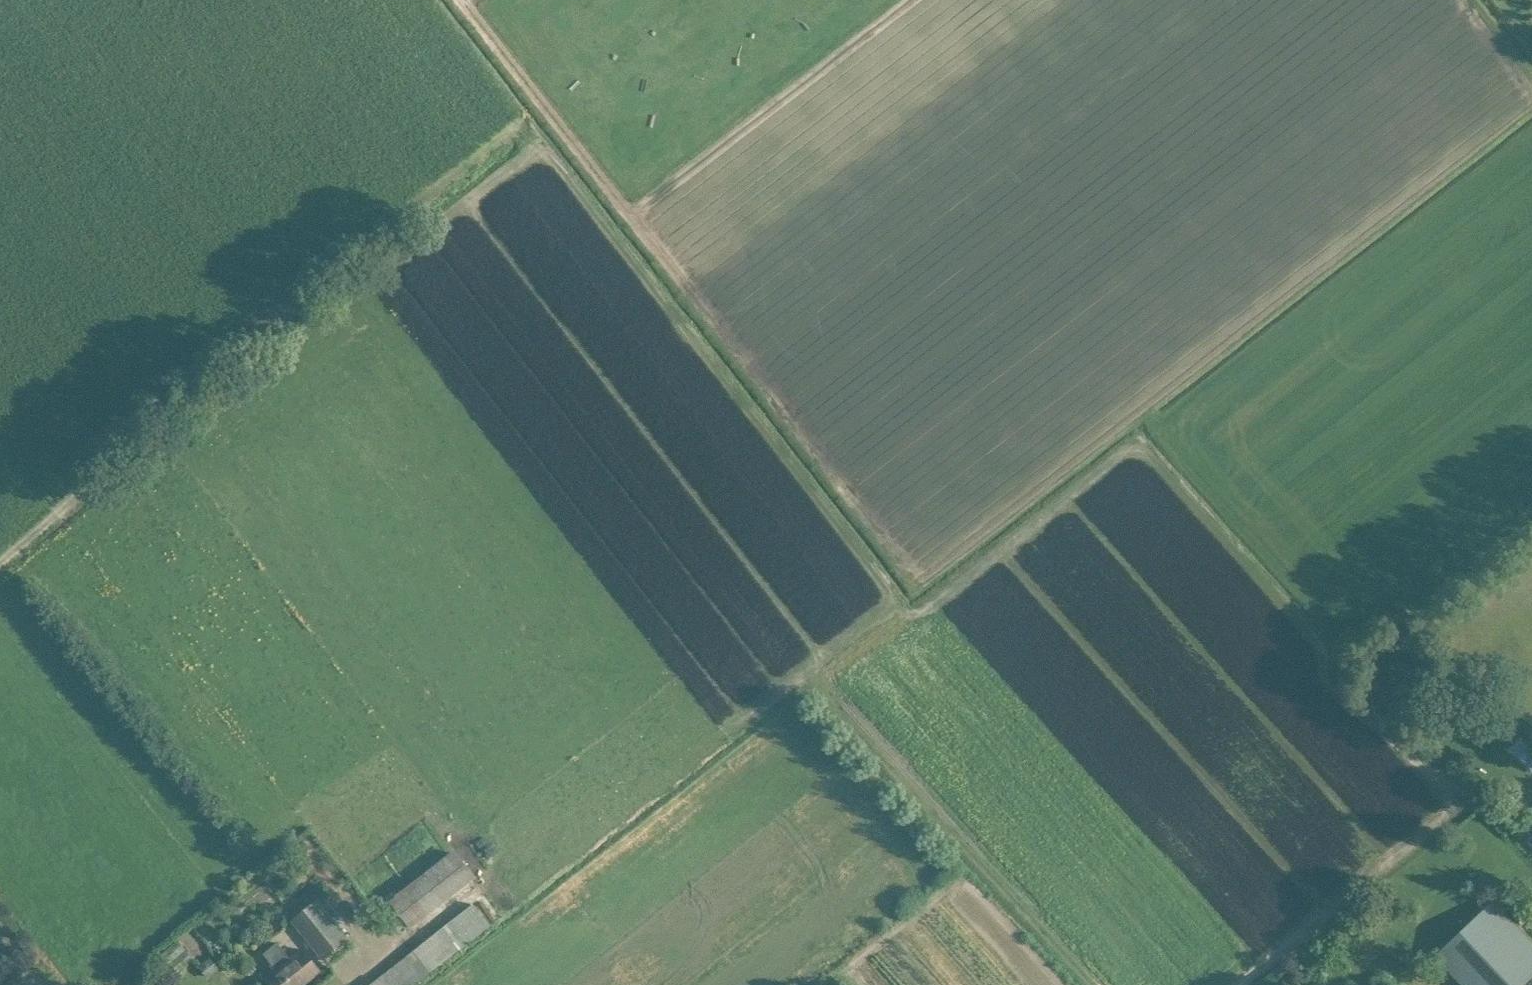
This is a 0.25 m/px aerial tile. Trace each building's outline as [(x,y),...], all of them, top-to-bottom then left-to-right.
[(475,877),(455,852),(392,900),(411,926),(475,877)] [(293,920),(324,959),(349,939),(319,900),(293,920)] [(1531,976),(1531,943),(1493,901),(1435,957),(1462,984),(1523,984),(1531,976)] [(491,926),(474,904),(370,984),(415,984),(491,926)] [(265,954),(278,970),(266,980),(271,984),(305,984),(321,972),(303,950),(292,960),(278,943),(265,954)] [(211,958),(199,967),(208,978),(219,969),(211,958)]
